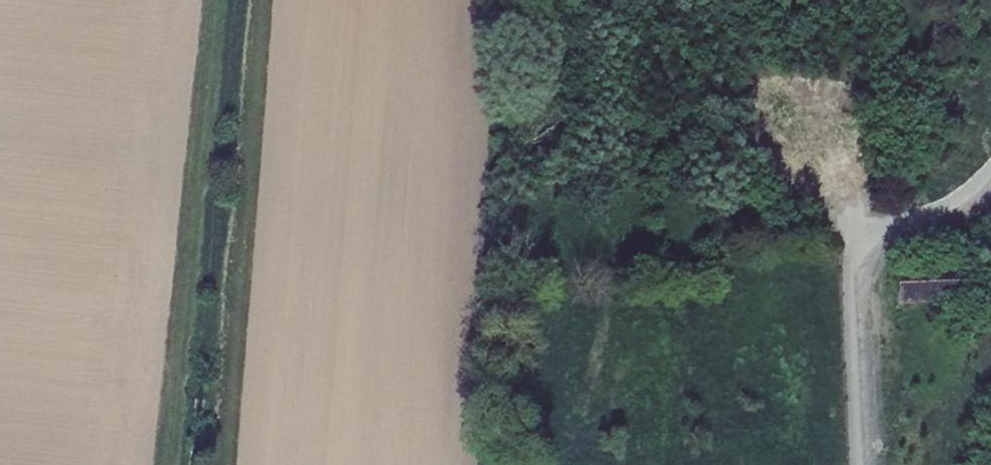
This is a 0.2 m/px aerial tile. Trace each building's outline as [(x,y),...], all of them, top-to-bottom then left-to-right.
[(898,268),(898,304),(968,303),(968,267),(898,268)]
